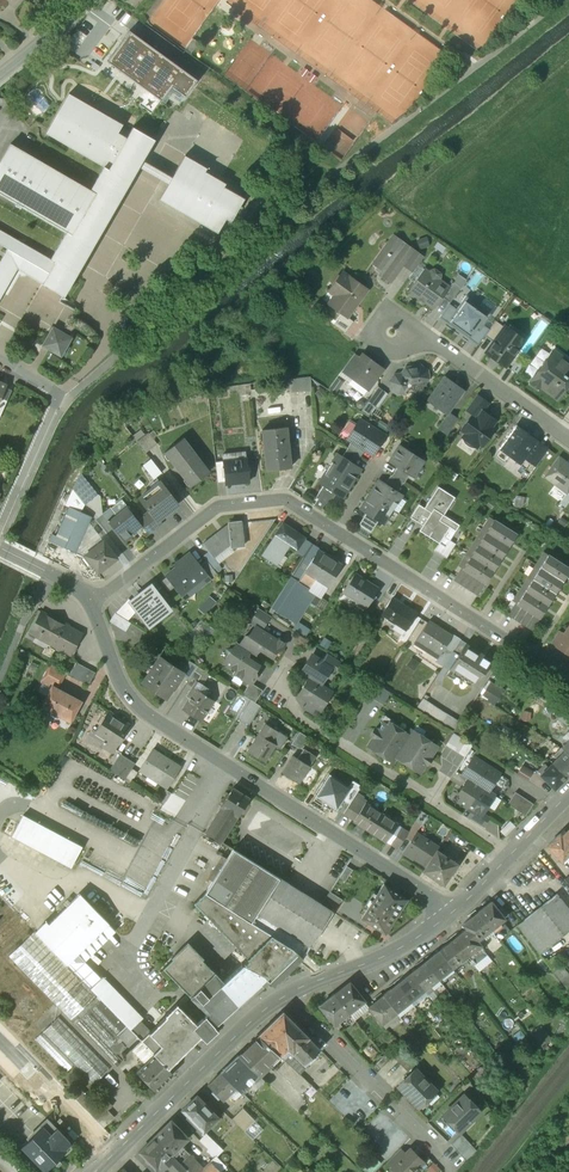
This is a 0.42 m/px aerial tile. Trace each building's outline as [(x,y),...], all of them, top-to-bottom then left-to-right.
[(199,80),(129,29),(104,63),(161,104),(171,89),(184,99),(199,80)] [(198,43),(193,38),(185,50),(190,54),(198,43)] [(121,124),(68,94),(45,133),(103,166),(108,169),(126,138),(117,133),(121,124)] [(67,228),(50,259),(55,262),(43,282),(42,283),(64,296),(138,166),(141,161),(153,140),(132,127),(126,138),(108,169),(103,166),(85,197),(90,200),(72,231),(67,228)] [(10,144),(0,161),(0,192),(9,198),(11,196),(10,195),(28,164),(29,164),(33,157),(10,144)] [(206,168),(184,156),(171,178),(169,183),(159,199),(217,232),(225,218),(231,221),(243,199),(223,187),(224,183),(204,171),(206,168)] [(171,178),(141,161),(138,166),(169,183),(171,178)] [(29,164),(28,164),(10,195),(11,196),(67,228),(72,231),(90,200),(85,197),(29,164)] [(0,230),(0,297),(17,268),(29,247),(0,230)] [(429,247),(426,237),(417,240),(420,250),(429,247)] [(402,243),(399,248),(388,241),(372,263),(376,266),(376,267),(375,268),(375,269),(376,271),(377,271),(378,272),(380,271),(381,271),(382,270),(384,271),(381,275),(390,282),(403,265),(413,251),(402,243)] [(50,259),(29,247),(17,268),(43,282),(55,262),(50,259)] [(413,251),(403,265),(413,272),(423,258),(413,251)] [(441,274),(434,269),(430,271),(422,282),(418,278),(408,291),(418,298),(417,300),(417,302),(422,305),(424,305),(425,304),(434,310),(442,298),(449,288),(448,287),(439,280),(440,278),(441,274)] [(367,290),(343,272),(329,291),(339,299),(333,307),(342,313),(347,317),(367,290)] [(459,276),(454,283),(460,287),(466,280),(459,276)] [(452,282),(448,287),(449,288),(442,298),(449,303),(460,287),(454,283),(452,282)] [(492,314),(466,295),(456,309),(449,318),(451,320),(449,322),(456,327),(469,336),(470,337),(472,335),(475,337),(484,325),(492,314)] [(456,309),(449,304),(439,318),(455,329),(456,327),(449,322),(451,320),(449,318),(456,309)] [(342,313),(334,325),(345,333),(353,321),(347,317),(342,313)] [(489,329),(485,335),(494,342),(505,327),(495,321),(489,329)] [(469,336),(467,338),(477,345),(485,335),(489,329),(484,325),(475,337),(472,335),(470,337),(469,336)] [(71,338),(53,327),(42,345),(61,356),(71,338)] [(494,342),(487,352),(507,366),(524,341),(505,327),(494,342)] [(553,351),(530,383),(539,390),(542,387),(558,398),(568,385),(568,386),(568,363),(553,351)] [(354,354),(344,367),(351,372),(360,359),(354,354)] [(360,359),(351,372),(354,375),(352,378),(368,389),(383,369),(363,355),(360,359)] [(406,369),(402,375),(395,376),(391,381),(392,389),(398,393),(405,391),(409,386),(423,383),(427,378),(426,371),(420,367),(406,369)] [(310,377),(289,379),(290,393),(311,391),(310,377)] [(462,390),(445,378),(429,400),(446,413),(462,390)] [(388,394),(378,387),(368,401),(377,408),(388,394)] [(488,403),(476,394),(465,410),(472,414),(475,410),(479,413),(481,410),(483,411),(488,403)] [(479,413),(475,410),(472,414),(473,415),(462,431),(465,433),(463,436),(477,446),(479,444),(482,446),(494,430),(491,427),(496,420),(495,420),(494,422),(485,416),(485,412),(483,411),(481,410),(479,413)] [(449,414),(439,427),(447,433),(447,432),(448,433),(457,421),(456,420),(457,419),(449,414)] [(383,436),(358,420),(350,434),(354,437),(359,441),(358,444),(365,448),(372,453),(377,445),(378,445),(383,436)] [(536,440),(515,425),(499,448),(511,457),(515,452),(523,458),(536,440)] [(286,427),(262,430),(263,441),(266,441),(267,449),(265,449),(266,460),(268,460),(269,470),(290,467),(286,427)] [(149,432),(138,441),(146,452),(158,444),(149,432)] [(359,441),(354,437),(347,447),(360,455),(360,456),(365,448),(358,444),(359,441)] [(208,471),(182,438),(164,452),(190,486),(208,471)] [(548,449),(536,440),(523,458),(535,467),(548,449)] [(423,461),(399,445),(389,462),(397,467),(409,474),(413,477),(423,461)] [(360,455),(348,448),(342,457),(354,465),(357,460),(360,455)] [(342,457),(338,454),(329,468),(352,483),(361,469),(354,465),(342,457)] [(559,457),(545,477),(567,493),(567,492),(568,490),(568,465),(559,457)] [(234,460),(223,461),(225,482),(225,484),(249,481),(246,458),(234,460)] [(152,459),(143,465),(153,479),(162,472),(152,459)] [(223,461),(215,462),(217,482),(225,482),(223,461)] [(409,474),(397,467),(391,475),(402,482),(403,483),(409,474)] [(352,483),(329,468),(320,482),(324,485),(336,493),(343,497),(352,483)] [(98,494),(81,473),(72,490),(84,505),(98,494)] [(391,475),(390,475),(384,484),(396,492),(402,482),(391,475)] [(384,484),(378,480),(369,494),(392,509),(401,495),(396,492),(384,484)] [(160,482),(139,498),(148,511),(156,521),(158,520),(178,505),(160,482)] [(336,493),(324,485),(316,497),(318,498),(329,505),(336,493)] [(438,486),(424,508),(426,509),(422,514),(428,517),(419,531),(439,543),(439,544),(444,536),(450,526),(440,520),(454,497),(438,486)] [(84,505),(72,490),(65,505),(69,507),(81,512),(84,505)] [(560,503),(565,507),(568,501),(568,493),(567,492),(567,493),(560,503)] [(392,509),(369,494),(360,509),(366,512),(378,520),(383,523),(392,509)] [(329,505),(318,498),(314,505),(321,509),(324,505),(327,507),(329,505)] [(120,501),(110,508),(116,515),(125,508),(120,501)] [(424,508),(419,504),(410,518),(417,522),(422,514),(426,509),(424,508)] [(81,512),(69,507),(56,536),(52,534),(49,541),(75,553),(89,523),(91,517),(81,512)] [(138,522),(127,507),(125,508),(116,515),(108,522),(124,542),(133,535),(130,532),(140,524),(138,522)] [(116,515),(110,508),(102,515),(108,522),(116,515)] [(156,521),(148,511),(143,515),(144,517),(154,530),(162,524),(158,520),(156,521)] [(378,520),(366,512),(358,524),(370,532),(378,520)] [(154,530),(144,517),(138,522),(140,524),(148,534),(154,530)] [(516,534),(494,519),(486,532),(508,547),(516,534)] [(240,521),(228,522),(229,525),(203,544),(209,552),(213,557),(214,556),(231,544),(231,547),(243,546),(240,521)] [(89,523),(75,553),(83,557),(85,555),(103,542),(89,523)] [(304,538),(283,523),(275,535),(276,535),(262,555),(276,564),(289,544),(296,549),(297,550),(304,539),(304,538)] [(486,532),(481,529),(474,542),(501,559),(508,547),(486,532)] [(455,543),(444,536),(439,544),(439,543),(434,550),(446,558),(455,543)] [(308,541),(304,539),(297,550),(296,549),(295,551),(303,557),(312,544),(308,541)] [(103,542),(85,555),(98,572),(116,558),(103,542)] [(501,559),(474,542),(466,554),(470,556),(493,571),(501,559)] [(319,548),(312,544),(303,557),(311,561),(318,550),(319,548)] [(298,581),(297,582),(316,594),(315,594),(321,597),(341,565),(318,550),(311,561),(298,581)] [(200,565),(190,552),(178,562),(179,564),(166,575),(181,595),(207,574),(200,565)] [(209,552),(204,556),(207,560),(213,568),(219,564),(214,556),(213,557),(209,552)] [(548,555),(540,567),(563,581),(568,571),(568,568),(548,555)] [(493,571),(470,556),(462,569),(467,572),(473,576),(479,579),(485,583),(493,571)] [(207,560),(200,565),(207,574),(211,579),(217,574),(213,568),(207,560)] [(563,581),(540,567),(532,579),(555,594),(563,581)] [(460,568),(453,580),(459,584),(467,572),(462,569),(460,568)] [(467,572),(459,584),(465,588),(473,576),(467,572)] [(368,584),(354,575),(344,591),(358,599),(356,602),(365,608),(377,588),(368,583),(368,584)] [(473,576),(465,588),(471,592),(479,579),(473,576)] [(291,577),(271,608),(297,623),(315,594),(316,594),(297,582),(298,581),(291,577)] [(479,579),(471,592),(477,596),(485,583),(479,579)] [(555,594),(532,579),(525,591),(547,606),(555,594)] [(131,601),(130,602),(137,610),(149,625),(169,610),(151,586),(131,601)] [(547,606),(525,591),(517,604),(521,607),(527,611),(533,614),(539,618),(547,606)] [(129,599),(115,613),(128,621),(137,610),(130,602),(131,601),(129,599)] [(405,608),(391,599),(382,614),(396,623),(393,628),(402,634),(416,613),(406,607),(405,608)] [(517,604),(515,603),(507,615),(514,619),(521,607),(517,604)] [(527,611),(521,607),(514,619),(520,622),(527,611)] [(271,616),(259,609),(249,623),(255,627),(255,626),(262,630),(271,616)] [(527,611),(520,622),(526,626),(533,614),(527,611)] [(82,634),(42,612),(30,633),(39,638),(41,636),(54,643),(52,645),(70,655),(82,634)] [(128,621),(115,613),(110,622),(125,631),(130,623),(128,621)] [(539,618),(533,614),(526,626),(532,630),(539,618)] [(427,623),(416,639),(429,648),(427,652),(437,658),(452,636),(451,635),(441,629),(440,629),(439,630),(427,623)] [(262,630),(255,626),(255,627),(250,635),(245,636),(239,644),(255,654),(259,648),(272,657),(276,650),(281,649),(284,644),(284,640),(281,638),(276,639),(262,630)] [(557,647),(568,655),(568,627),(564,634),(557,646),(557,647)] [(558,630),(551,642),(557,646),(564,634),(558,630)] [(460,639),(452,634),(451,635),(452,636),(437,658),(435,661),(443,666),(452,651),(460,639)] [(460,639),(452,651),(458,655),(465,644),(466,644),(466,643),(460,639)] [(259,665),(246,657),(247,654),(249,651),(255,655),(255,654),(239,644),(236,642),(232,648),(227,650),(228,656),(223,663),(236,670),(234,673),(249,683),(251,684),(251,683),(256,676),(255,671),(259,665)] [(458,655),(449,668),(475,685),(490,660),(466,644),(465,644),(458,655)] [(339,663),(326,655),(322,662),(331,668),(331,669),(334,671),(339,663)] [(160,657),(143,683),(165,698),(181,675),(183,672),(182,672),(160,657)] [(322,662),(315,658),(309,659),(300,672),(311,679),(320,685),(331,669),(331,668),(322,662)] [(197,666),(189,661),(182,672),(183,672),(181,675),(188,679),(194,671),(197,666)] [(95,673),(76,662),(70,675),(89,685),(95,673)] [(66,673),(50,664),(40,681),(51,687),(52,686),(57,689),(66,673)] [(203,670),(197,666),(194,671),(200,674),(203,670)] [(200,674),(194,671),(188,679),(186,683),(193,687),(196,681),(197,681),(201,675),(200,674)] [(320,685),(311,679),(308,685),(304,686),(299,695),(308,701),(309,701),(321,709),(331,692),(320,685)] [(500,702),(505,685),(487,680),(482,697),(500,702)] [(197,681),(196,681),(193,687),(190,691),(193,693),(183,709),(200,720),(213,700),(205,695),(205,694),(208,689),(197,681)] [(390,693),(372,681),(364,693),(382,705),(390,693)] [(262,690),(251,683),(251,684),(249,683),(242,695),(255,702),(262,690)] [(57,689),(52,686),(51,687),(40,706),(49,711),(50,716),(56,719),(61,717),(70,722),(81,702),(57,689)] [(460,722),(423,698),(416,709),(453,733),(460,722)] [(260,706),(250,700),(243,712),(252,718),(260,706)] [(321,709),(309,701),(308,701),(304,708),(316,715),(321,709)] [(129,725),(109,712),(96,732),(107,739),(104,742),(104,741),(102,743),(103,744),(102,746),(112,752),(129,725)] [(409,735),(392,725),(393,723),(393,721),(386,717),(377,731),(374,729),(370,735),(373,737),(368,746),(392,762),(396,756),(396,755),(409,735)] [(277,731),(265,724),(259,734),(265,738),(268,734),(273,737),(277,731)] [(436,746),(412,730),(409,735),(396,755),(396,756),(420,771),(425,763),(427,765),(431,759),(429,757),(436,746)] [(277,731),(273,737),(268,734),(265,738),(275,744),(275,745),(280,748),(286,737),(277,731)] [(96,732),(91,739),(102,746),(103,744),(102,743),(104,741),(104,742),(107,739),(96,732)] [(299,732),(292,743),(300,748),(306,738),(307,737),(299,732)] [(466,741),(453,733),(445,745),(458,753),(466,741)] [(259,734),(258,734),(248,751),(265,761),(275,745),(275,744),(265,738),(259,734)] [(561,748),(564,749),(568,755),(568,740),(561,748)] [(466,741),(458,753),(464,757),(472,745),(466,741)] [(564,749),(561,748),(564,751),(552,763),(566,777),(568,774),(568,755),(564,749)] [(179,766),(153,750),(154,749),(153,749),(139,770),(167,788),(180,766),(179,765),(179,766)] [(315,756),(304,749),(303,750),(297,758),(309,766),(315,756)] [(135,763),(120,754),(110,770),(124,780),(132,768),(135,763)] [(297,758),(293,755),(282,772),(299,783),(309,766),(297,758)] [(499,773),(473,757),(461,775),(467,779),(479,786),(487,792),(487,791),(490,787),(493,786),(495,783),(494,780),(499,773)] [(552,763),(540,775),(554,789),(566,777),(552,763)] [(517,771),(528,778),(532,771),(521,764),(517,771)] [(138,772),(132,768),(124,780),(130,784),(138,772)] [(337,811),(344,800),(351,789),(349,787),(329,775),(315,796),(337,811)] [(467,779),(454,799),(466,807),(479,786),(467,779)] [(344,800),(349,804),(354,796),(361,786),(353,781),(349,787),(351,789),(344,800)] [(479,786),(466,807),(475,812),(481,815),(482,813),(494,795),(487,791),(487,792),(479,786)] [(249,798),(232,788),(205,832),(220,842),(221,841),(222,842),(249,798)] [(171,793),(165,789),(157,801),(163,805),(171,793)] [(533,804),(515,792),(507,804),(525,816),(533,804)] [(361,801),(354,796),(349,804),(343,814),(350,818),(361,801)] [(365,803),(353,821),(370,832),(381,814),(365,803)] [(481,815),(475,812),(470,819),(483,827),(489,817),(482,813),(481,815)] [(397,824),(381,814),(370,832),(386,842),(396,825),(397,824)] [(23,815),(12,836),(71,868),(82,846),(23,815)] [(11,819),(4,832),(10,835),(17,823),(11,819)] [(396,825),(386,841),(398,849),(408,833),(396,825)] [(568,829),(566,827),(559,834),(568,844),(568,829)] [(438,848),(416,834),(411,841),(412,841),(404,853),(413,859),(414,858),(427,866),(436,851),(438,848)] [(559,834),(547,846),(564,864),(568,859),(568,844),(559,834)] [(279,878),(233,849),(204,893),(250,922),(279,878)] [(427,866),(423,871),(435,879),(435,881),(440,884),(442,883),(443,884),(456,864),(436,851),(427,866)] [(352,870),(346,866),(339,878),(345,882),(352,870)] [(321,905),(279,878),(250,922),(251,922),(292,947),(302,958),(309,947),(310,947),(332,911),(321,905)] [(407,899),(383,884),(376,895),(373,893),(369,899),(396,916),(407,899)] [(292,947),(251,922),(250,922),(204,893),(204,892),(192,903),(248,959),(243,964),(262,975),(268,981),(273,986),(302,958),(292,947)] [(342,900),(330,892),(321,905),(332,911),(334,913),(342,900)] [(517,925),(539,953),(568,929),(568,910),(557,894),(517,925)] [(79,895),(49,924),(46,921),(34,932),(66,964),(108,924),(79,895)] [(396,916),(369,899),(365,906),(368,908),(361,918),(385,933),(396,916)] [(498,910),(490,902),(477,913),(490,930),(498,924),(504,919),(501,914),(498,910)] [(477,913),(462,924),(466,929),(467,929),(477,941),(490,930),(477,913)] [(498,924),(490,930),(493,933),(501,928),(498,924)] [(466,929),(453,940),(466,957),(480,946),(479,945),(477,941),(467,929),(466,929)] [(490,930),(477,941),(479,945),(493,933),(490,930)] [(34,932),(33,931),(8,956),(71,1021),(71,1020),(77,1015),(88,1005),(98,997),(89,989),(66,964),(34,932)] [(453,940),(439,951),(452,968),(466,957),(453,940)] [(203,958),(187,942),(171,958),(172,959),(162,968),(190,996),(214,972),(202,960),(203,958)] [(480,946),(466,957),(469,960),(483,949),(480,946)] [(439,951),(424,962),(438,979),(452,968),(439,951)] [(466,957),(452,968),(455,972),(469,960),(466,957)] [(547,962),(568,990),(568,977),(554,957),(547,962)] [(417,968),(410,973),(424,990),(438,979),(424,962),(417,968)] [(214,972),(190,996),(190,997),(198,1005),(199,1005),(207,1013),(204,1015),(216,1029),(268,981),(262,975),(243,964),(223,982),(214,972)] [(452,968),(438,979),(441,983),(455,972),(452,968)] [(410,973),(396,984),(410,1001),(424,990),(410,973)] [(142,1018),(101,977),(89,989),(98,997),(126,1026),(130,1030),(139,1021),(142,1018)] [(438,979),(424,990),(427,994),(441,983),(438,979)] [(364,1001),(349,982),(334,994),(349,1013),(362,1003),(364,1001)] [(396,984),(383,995),(396,1012),(410,1001),(396,984)] [(424,990),(410,1001),(413,1005),(427,994),(424,990)] [(334,994),(319,1006),(334,1024),(341,1019),(349,1013),(334,994)] [(383,995),(368,1007),(382,1023),(396,1012),(383,995)] [(126,1026),(98,997),(88,1005),(117,1035),(118,1034),(126,1026)] [(198,1005),(190,997),(180,1006),(196,1023),(204,1015),(207,1013),(199,1005),(198,1005)] [(410,1001),(396,1012),(399,1016),(413,1005),(410,1001)] [(176,1003),(164,1015),(165,1016),(164,1017),(150,1032),(149,1031),(152,1034),(151,1035),(162,1046),(176,1060),(201,1036),(201,1035),(193,1027),(196,1023),(180,1006),(176,1003)] [(362,1003),(349,1013),(352,1016),(364,1007),(362,1003)] [(117,1035),(88,1005),(77,1015),(110,1048),(117,1041),(120,1038),(117,1035)] [(308,1037),(282,1012),(280,1014),(259,1033),(259,1034),(258,1035),(279,1055),(287,1048),(291,1053),(292,1053),(308,1038),(308,1037)] [(396,1012),(382,1023),(385,1027),(399,1016),(396,1012)] [(349,1013),(341,1019),(343,1023),(352,1016),(349,1013)] [(110,1048),(77,1015),(71,1020),(117,1067),(117,1066),(122,1061),(110,1048)] [(196,1023),(193,1027),(201,1035),(201,1036),(205,1040),(217,1030),(216,1029),(204,1015),(196,1023)] [(109,1069),(58,1017),(42,1032),(74,1064),(94,1084),(109,1069)] [(149,1031),(139,1021),(130,1030),(140,1041),(154,1054),(162,1046),(151,1035),(152,1034),(149,1031)] [(541,1025),(531,1033),(540,1045),(550,1037),(541,1025)] [(130,1030),(126,1026),(118,1034),(132,1049),(135,1046),(140,1041),(130,1030)] [(74,1064),(42,1032),(35,1040),(67,1072),(74,1064)] [(259,1036),(238,1056),(258,1074),(259,1075),(279,1055),(259,1036)] [(308,1038),(292,1053),(304,1065),(316,1054),(320,1050),(308,1038)] [(154,1054),(140,1041),(135,1046),(144,1056),(148,1056),(149,1055),(151,1058),(154,1055),(154,1054)] [(176,1060),(162,1046),(154,1054),(154,1055),(168,1068),(176,1060)] [(403,1047),(393,1057),(408,1072),(418,1062),(403,1047)] [(287,1048),(279,1055),(284,1060),(291,1053),(287,1048)] [(292,1053),(291,1053),(284,1060),(285,1061),(300,1074),(309,1065),(318,1056),(316,1054),(304,1065),(292,1053)] [(151,1058),(142,1067),(141,1067),(137,1071),(136,1072),(155,1090),(172,1073),(168,1068),(154,1055),(151,1058)] [(385,1055),(375,1064),(380,1069),(390,1060),(385,1055)] [(258,1074),(238,1056),(220,1073),(235,1087),(238,1090),(240,1091),(245,1087),(253,1079),(258,1074)] [(300,1074),(285,1061),(276,1071),(301,1094),(310,1085),(300,1074)] [(129,1063),(121,1071),(129,1079),(136,1072),(137,1071),(129,1063)] [(435,1091),(415,1070),(399,1086),(419,1107),(435,1091)] [(235,1087),(220,1073),(207,1085),(222,1100),(233,1089),(235,1087)] [(259,1075),(258,1074),(253,1079),(257,1082),(256,1084),(257,1085),(261,1089),(267,1083),(259,1075)] [(217,1118),(196,1096),(181,1110),(182,1111),(183,1110),(189,1117),(188,1117),(197,1127),(196,1128),(201,1133),(203,1131),(217,1118)] [(464,1096),(443,1116),(459,1132),(480,1112),(464,1096)] [(109,1123),(94,1108),(89,1113),(104,1128),(109,1123)] [(242,1108),(231,1119),(244,1131),(255,1121),(242,1108)] [(70,1142),(48,1119),(40,1126),(41,1127),(63,1149),(70,1142)] [(187,1138),(170,1121),(155,1136),(171,1154),(180,1145),(187,1138)] [(63,1149),(41,1127),(22,1146),(45,1170),(65,1151),(63,1149)] [(221,1150),(205,1135),(199,1141),(215,1156),(221,1150)] [(462,1135),(452,1145),(457,1150),(467,1141),(462,1135)] [(155,1136),(139,1152),(155,1169),(157,1167),(171,1154),(155,1136)] [(467,1141),(457,1150),(461,1156),(472,1146),(467,1141)] [(180,1145),(171,1154),(184,1167),(189,1171),(198,1171),(203,1168),(180,1145)] [(472,1146),(461,1156),(466,1161),(477,1151),(472,1146)] [(400,1150),(388,1162),(393,1167),(405,1155),(400,1150)] [(391,1169),(394,1171),(417,1171),(418,1171),(418,1169),(423,1163),(410,1150),(405,1155),(393,1167),(391,1169)] [(157,1167),(161,1171),(167,1166),(173,1171),(179,1171),(184,1167),(171,1154),(157,1167)] [(215,1156),(210,1161),(220,1171),(226,1167),(215,1156)] [(198,1171),(220,1171),(210,1161),(203,1168),(198,1171)]
